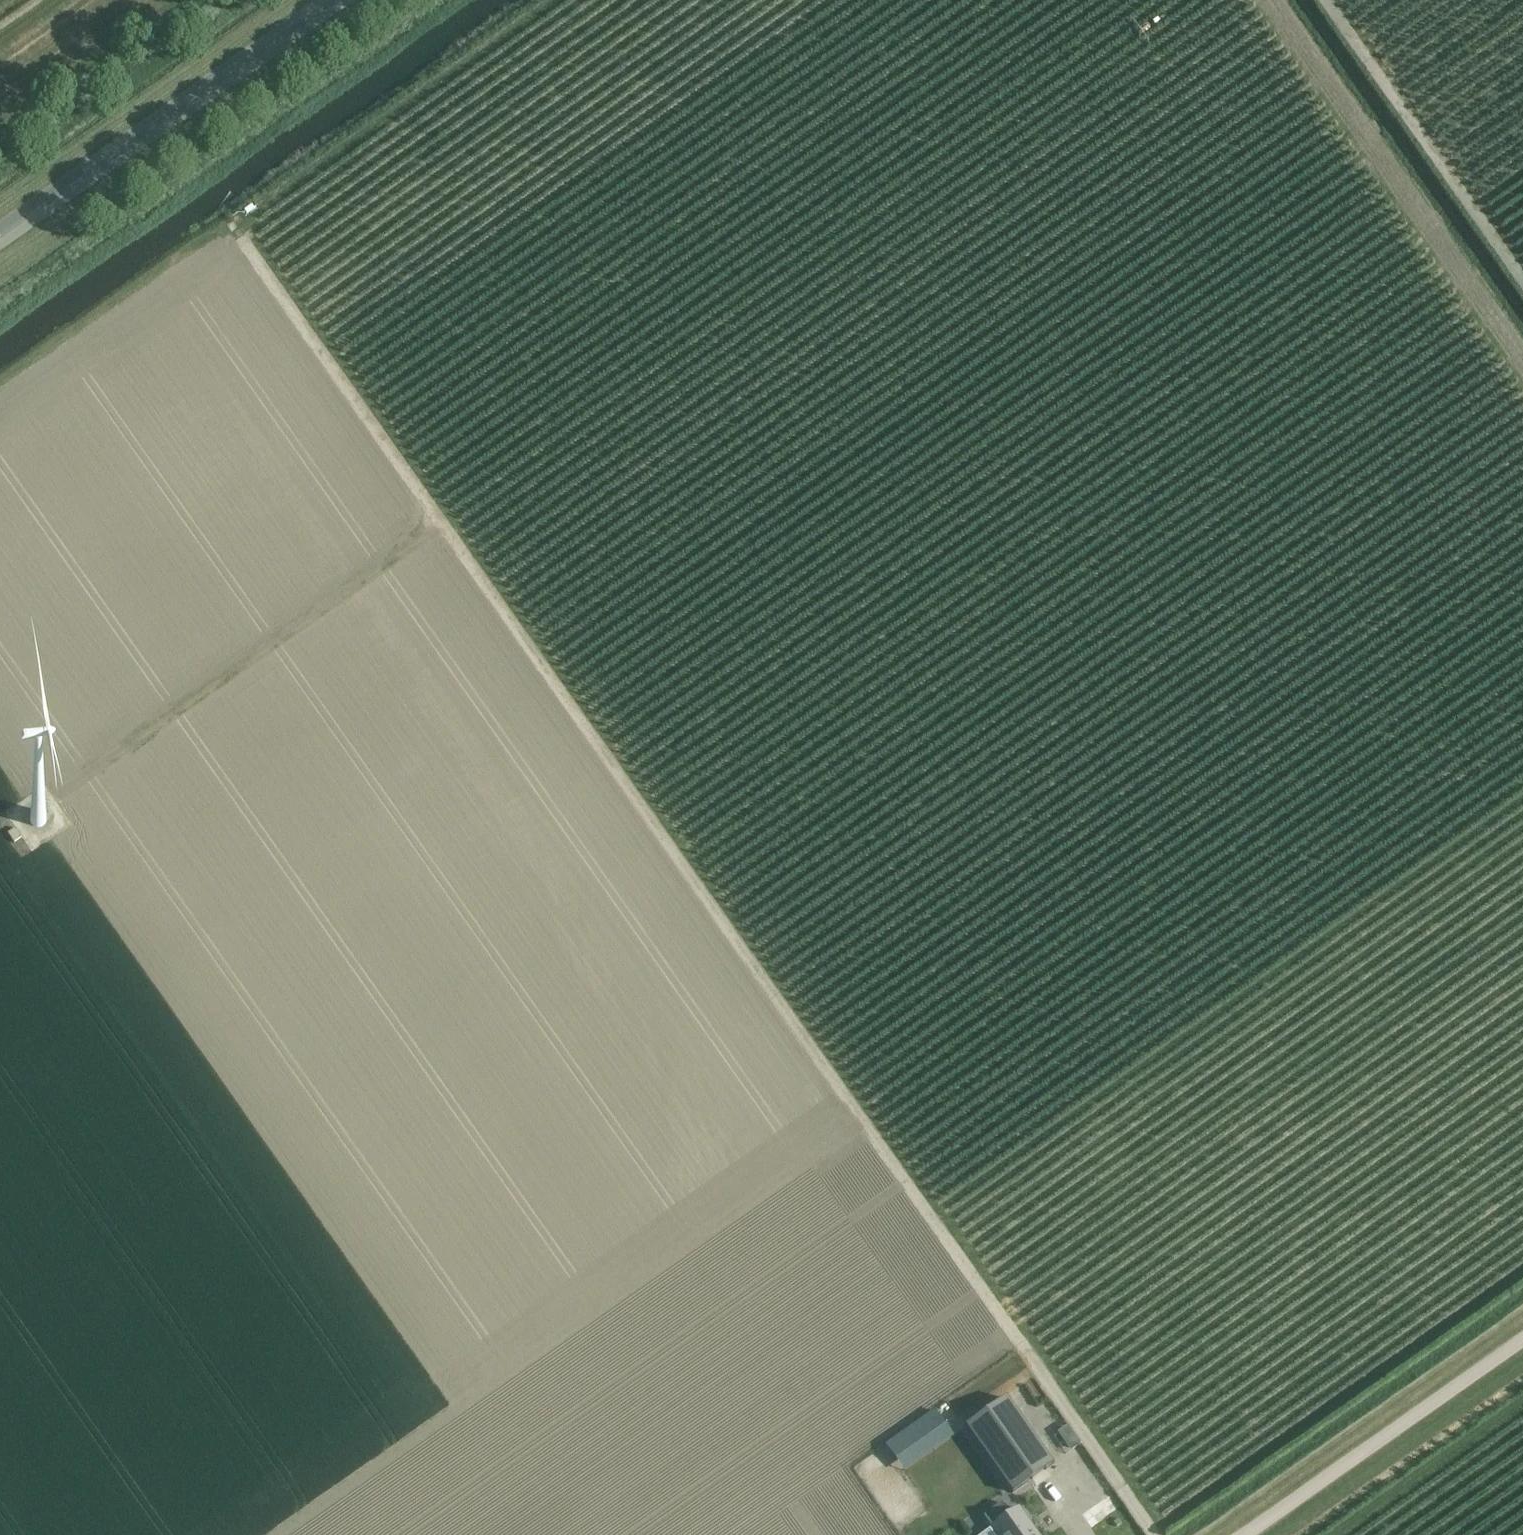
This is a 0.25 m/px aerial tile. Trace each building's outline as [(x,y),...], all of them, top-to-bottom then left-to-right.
[(33,804),(11,823),(32,848),(65,820),(55,809),(45,818),(33,804)] [(1006,1399),(966,1427),(1013,1493),(1052,1465),(1006,1399)] [(1002,1503),(985,1515),(993,1527),(991,1528),(981,1534),(1035,1534),(1031,1529),(1033,1527),(1019,1508),(1010,1515),(1002,1503)]
